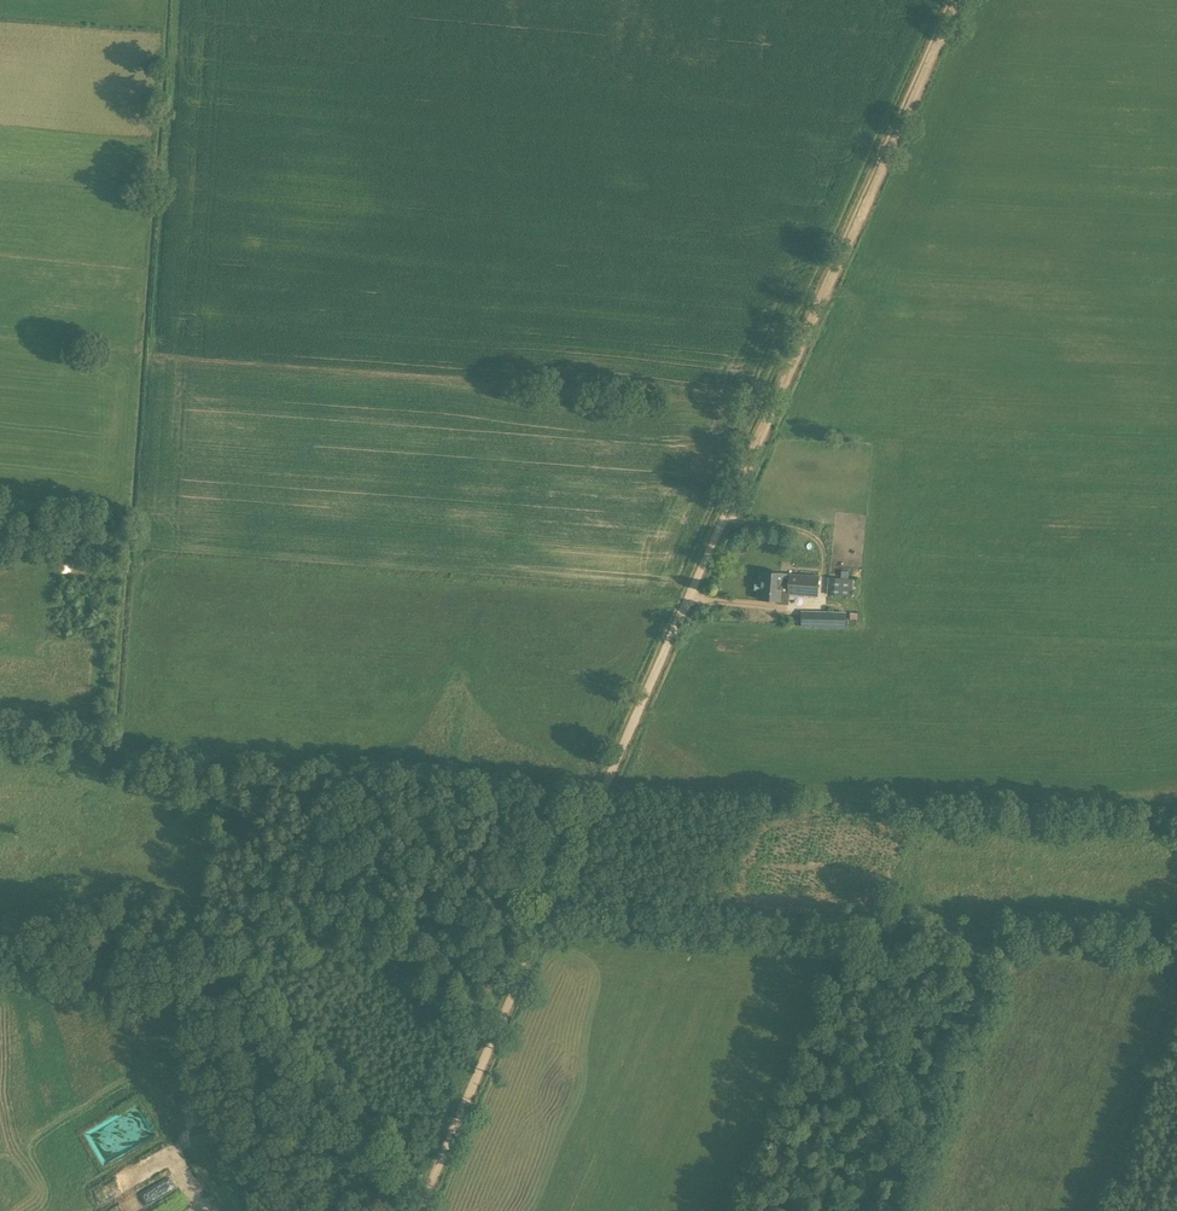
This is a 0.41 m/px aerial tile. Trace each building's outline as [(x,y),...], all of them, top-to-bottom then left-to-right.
[(788,594),(790,580),(781,579),(782,574),(760,572),(759,582),(762,583),(760,600),(778,601),(778,603),(789,604),(789,594),(788,594)] [(790,575),(790,580),(788,594),(789,594),(817,597),(819,577),(790,575)] [(830,580),(829,594),(852,596),(853,582),(830,580)] [(802,611),(801,626),(846,627),(846,612),(802,611)]
